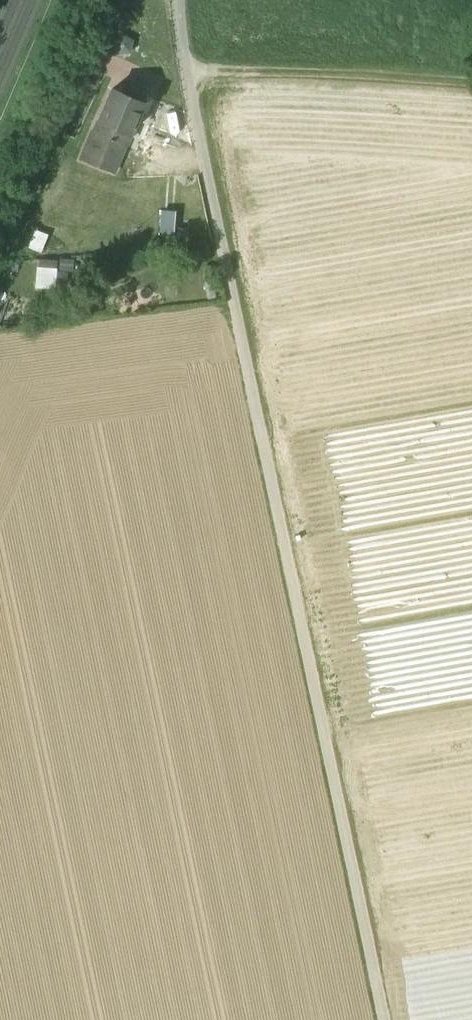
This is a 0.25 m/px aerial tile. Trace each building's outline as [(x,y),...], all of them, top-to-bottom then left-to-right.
[(113,90),(99,121),(130,134),(141,109),(145,111),(151,99),(128,89),(125,95),(113,90)] [(130,134),(99,121),(95,131),(126,144),(130,134)] [(126,144),(95,131),(82,160),(114,174),(126,144)] [(155,187),(156,236),(179,235),(178,209),(166,210),(165,187),(155,187)] [(42,250),(48,233),(38,229),(32,246),(42,250)] [(37,286),(57,287),(57,267),(37,267),(37,286)]
